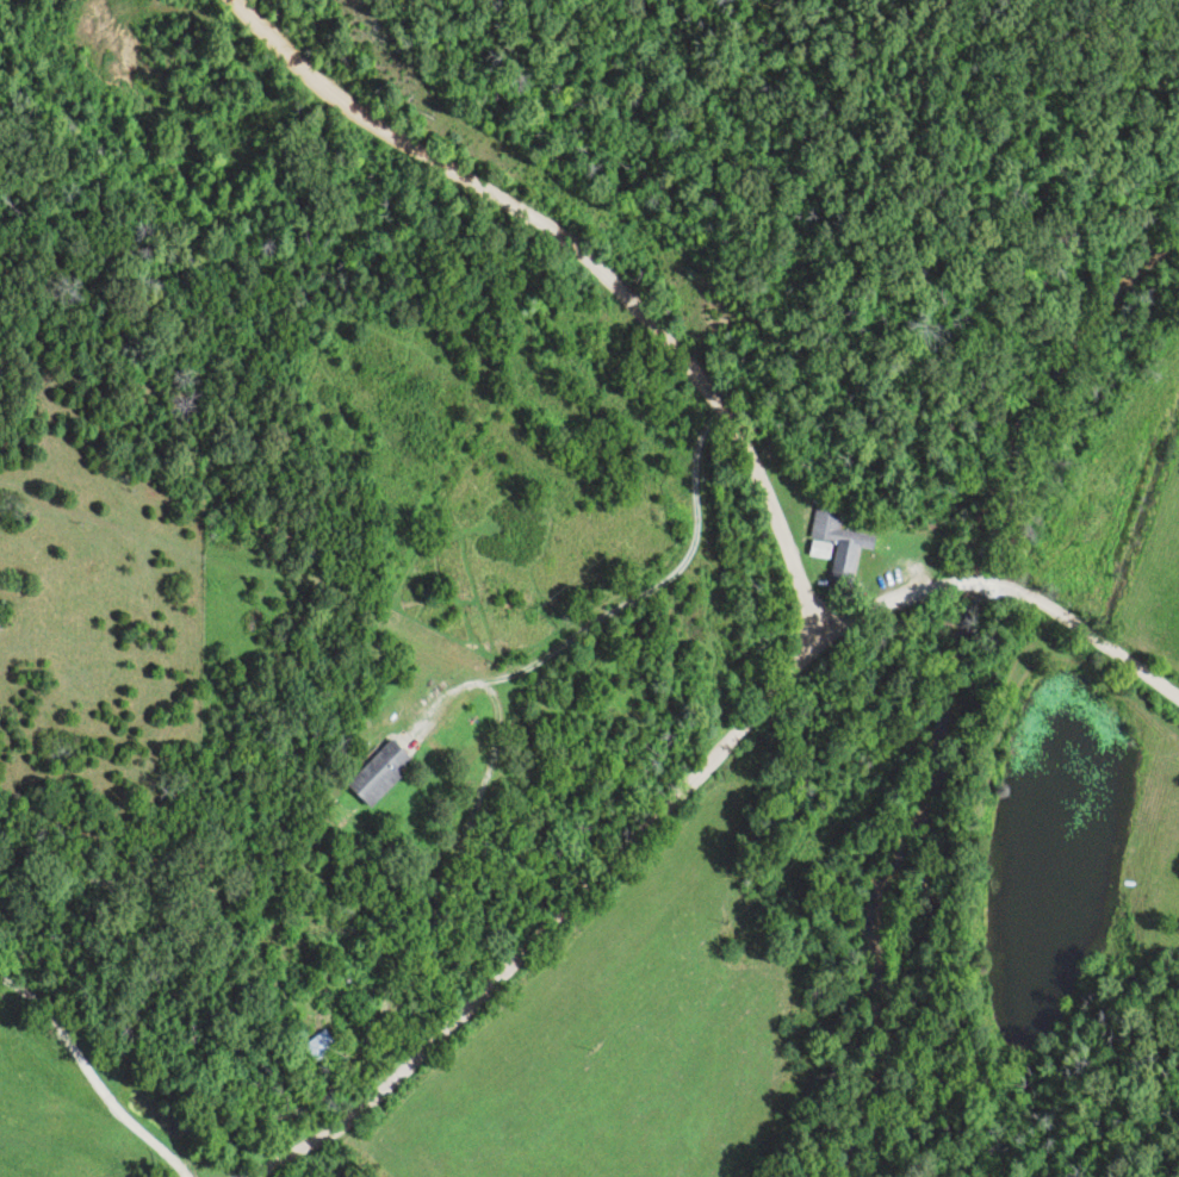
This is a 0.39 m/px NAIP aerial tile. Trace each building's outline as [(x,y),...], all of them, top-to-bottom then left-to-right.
[(838,513),(812,509),(805,558),(835,562),(831,585),(847,588),(853,549),(869,551),(871,537),(836,531),(838,513)] [(408,761),(386,740),(340,788),(362,809),(408,761)] [(296,1047),(307,1063),(329,1047),(318,1032),(296,1047)]
